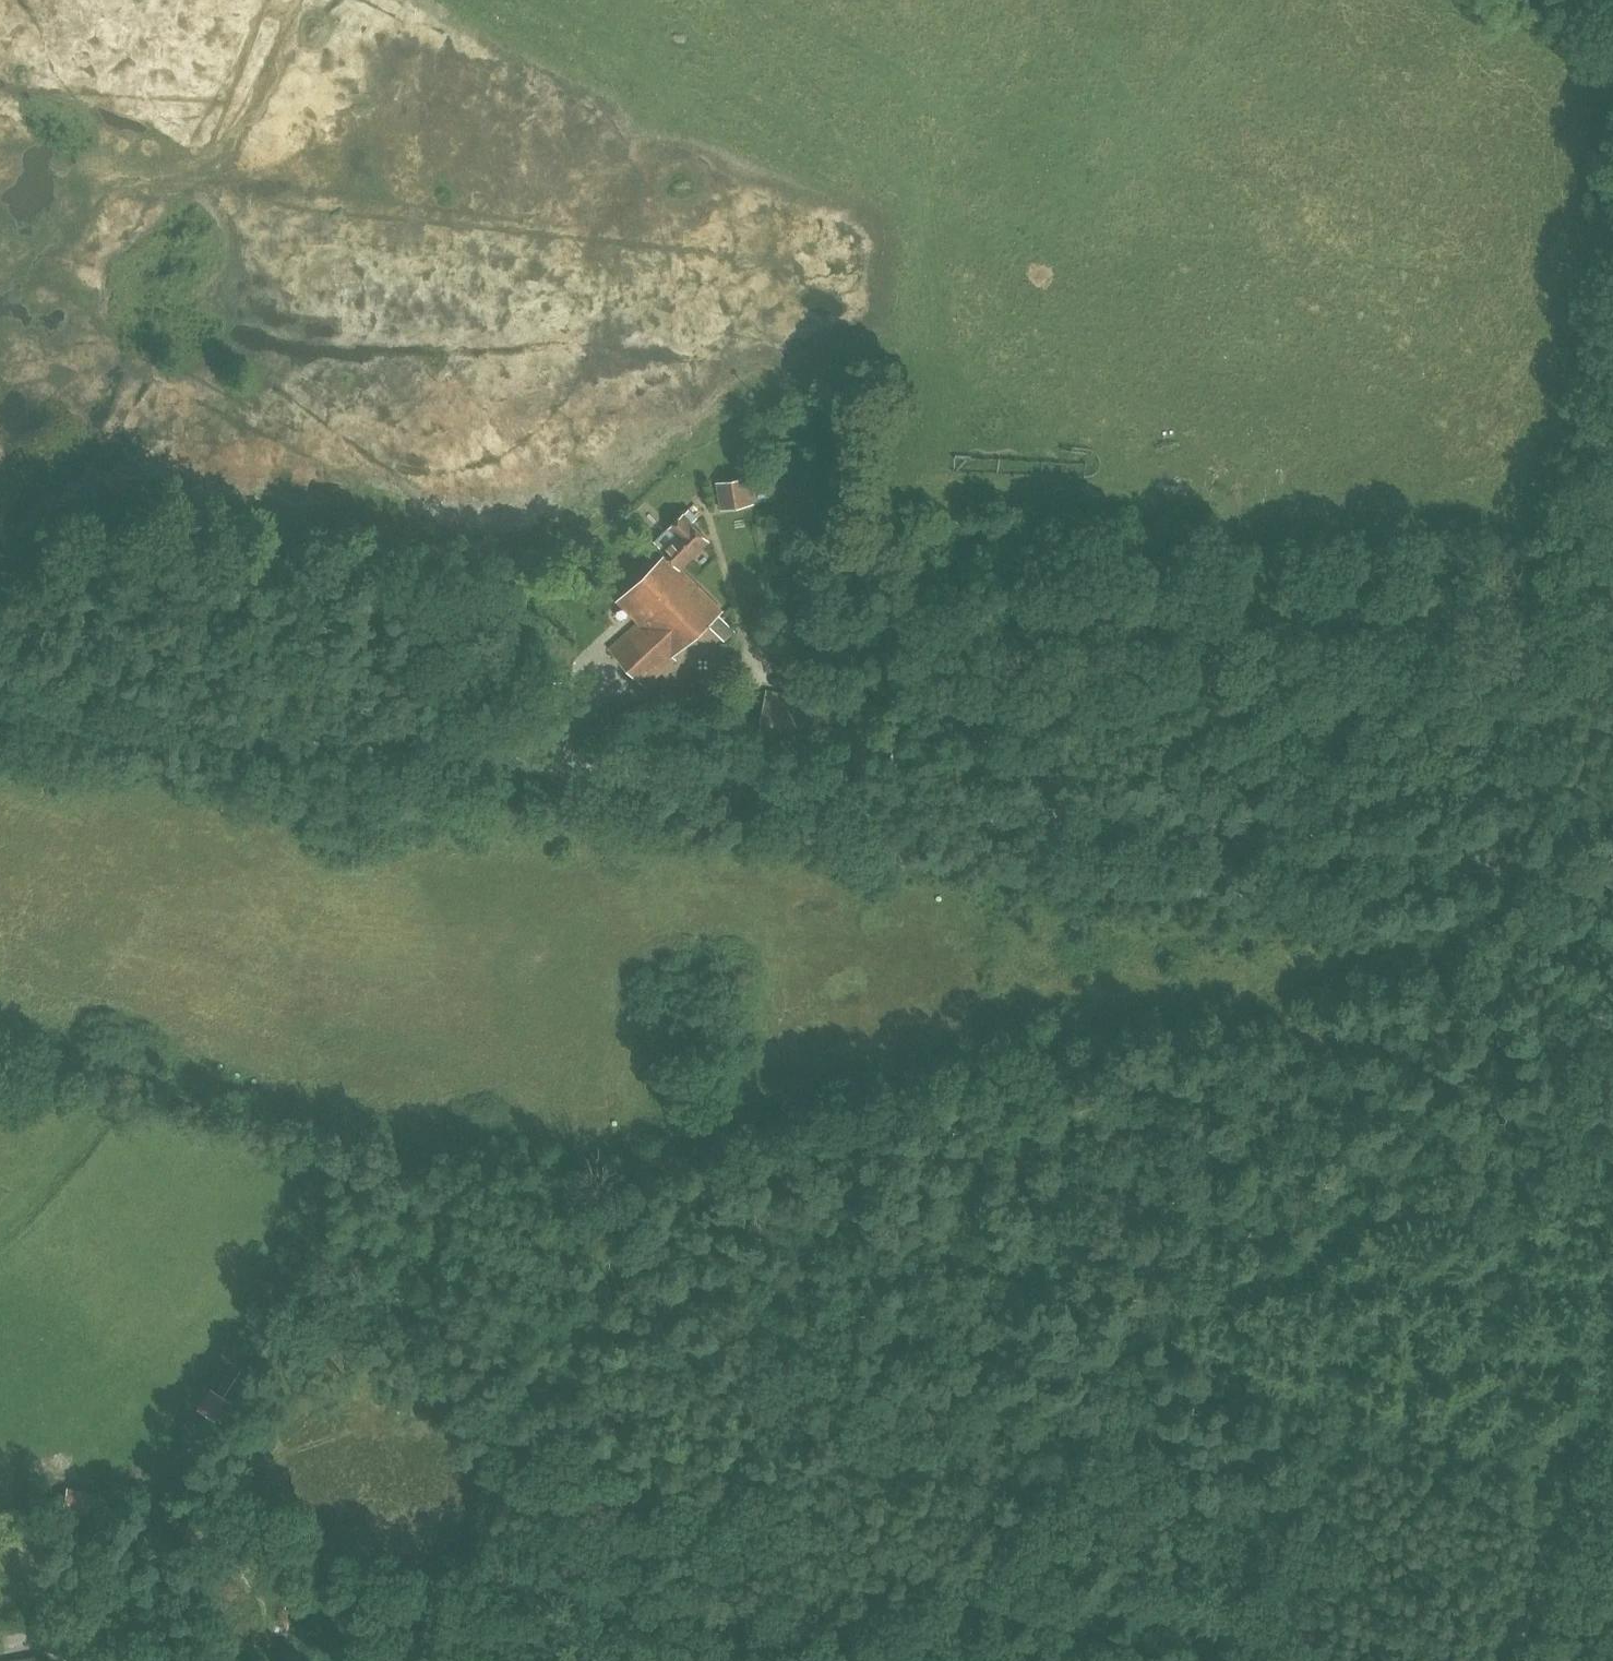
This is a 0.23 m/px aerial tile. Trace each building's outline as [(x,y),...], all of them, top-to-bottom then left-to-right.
[(781,470),(747,474),(716,480),(720,507),(752,502),(752,503),(786,497),(781,470)] [(655,540),(666,551),(679,564),(707,537),(691,521),(703,510),(694,501),(655,540)] [(679,564),(666,551),(617,599),(638,620),(610,648),(646,685),(676,658),(673,654),(709,622),(717,631),(727,620),(718,612),(721,608),(679,564)] [(817,697),(767,690),(759,743),(810,749),(817,697)] [(246,1344),(235,1361),(221,1383),(222,1384),(217,1391),(213,1388),(200,1408),(231,1427),(243,1407),(225,1396),(254,1349),(246,1344)] [(106,1496),(68,1487),(63,1511),(101,1519),(106,1496)]
